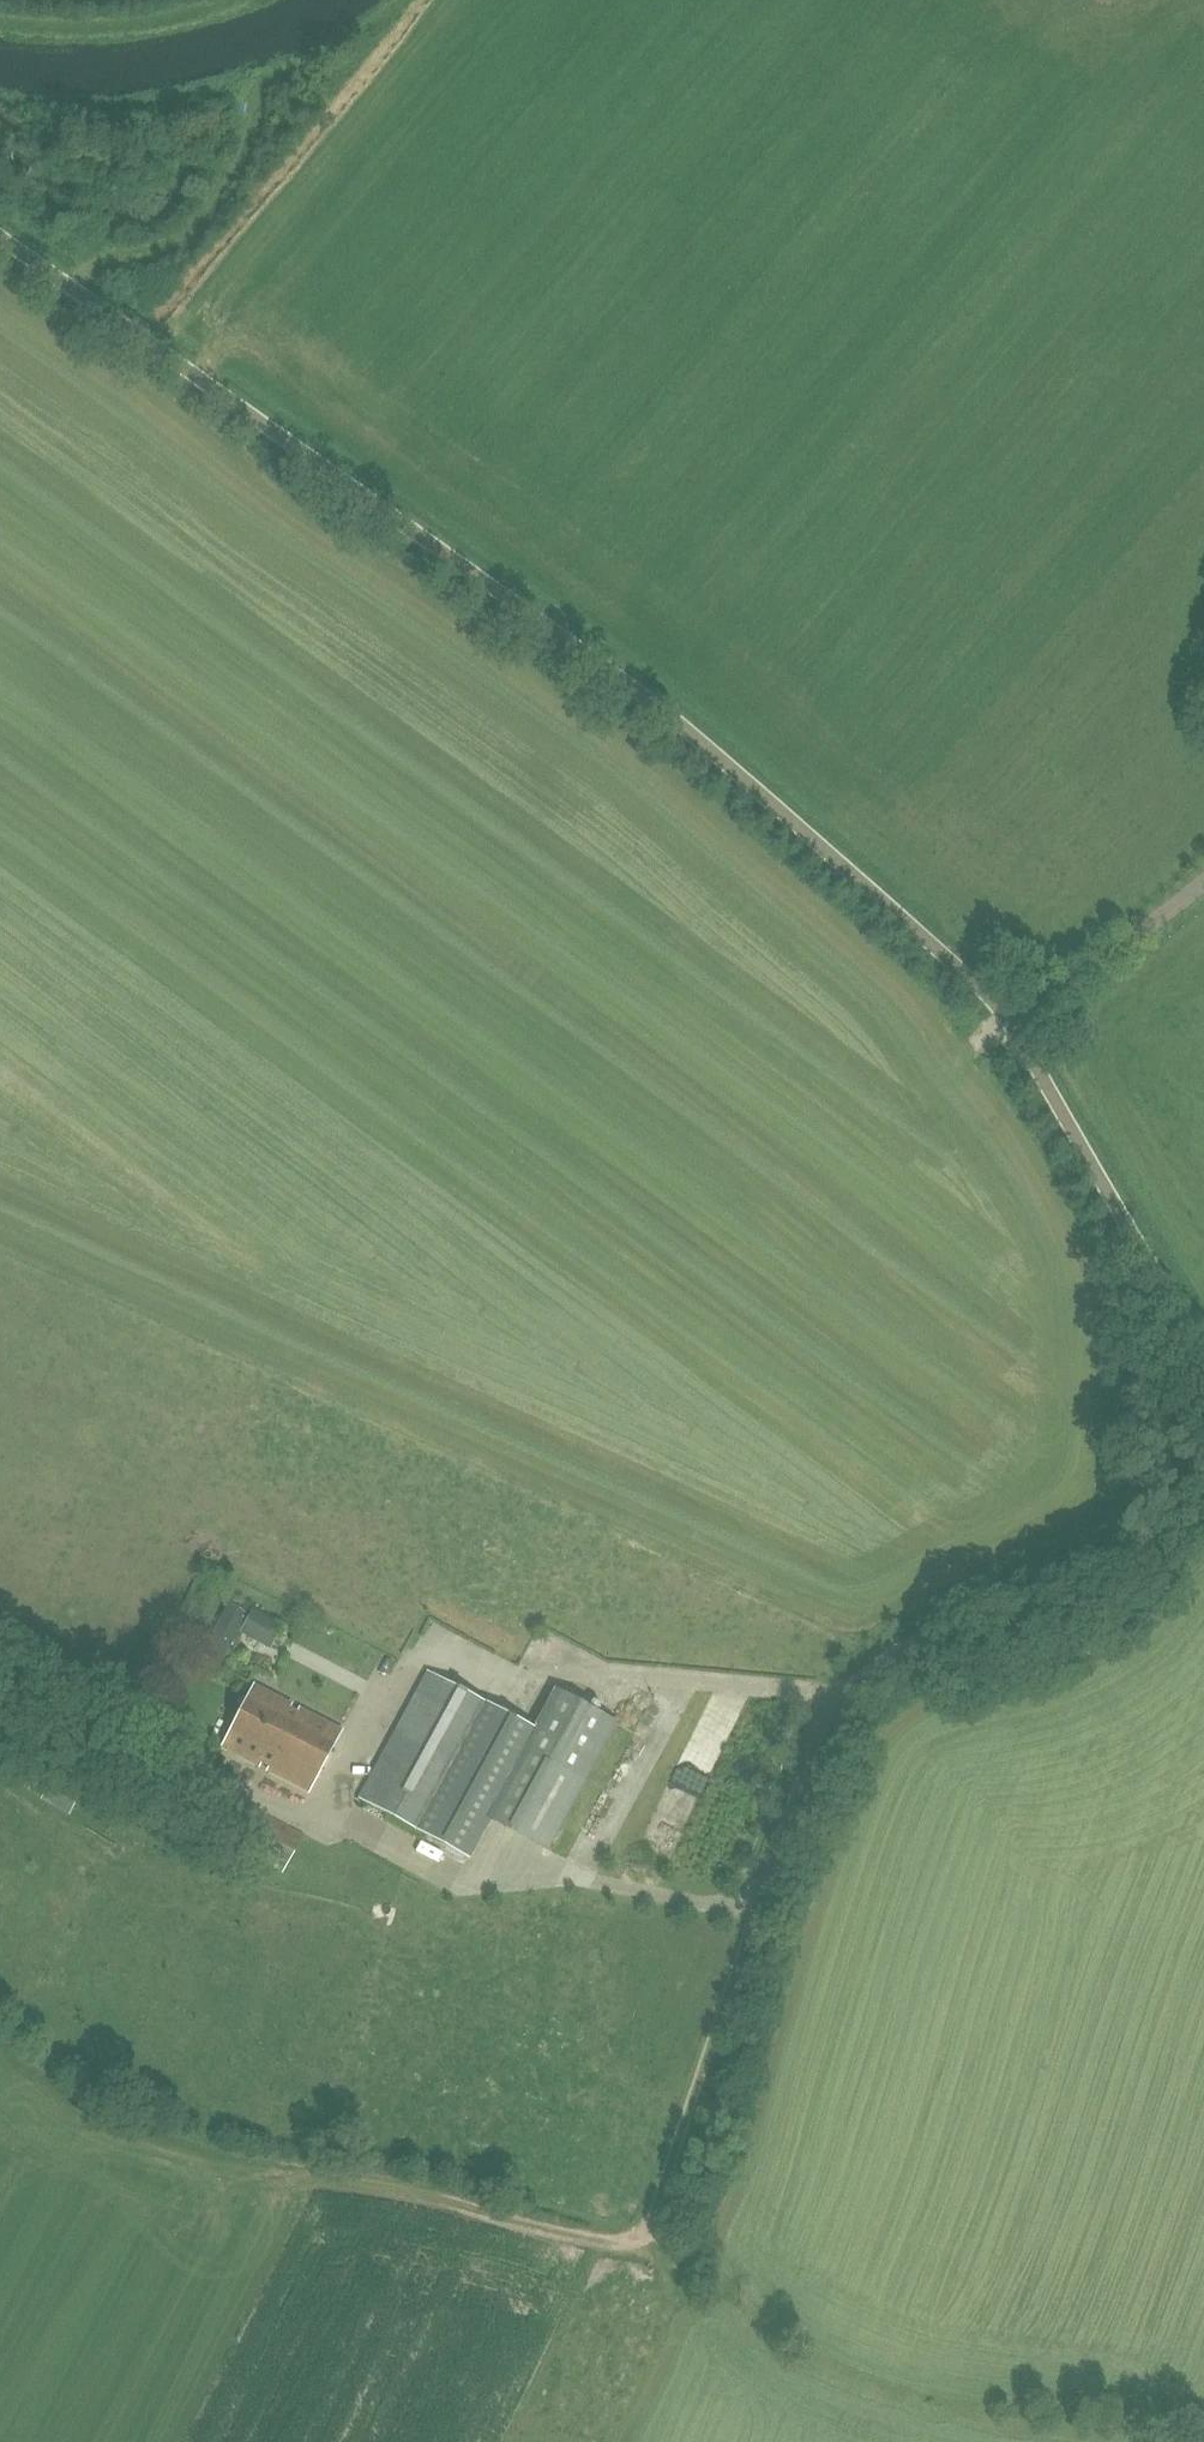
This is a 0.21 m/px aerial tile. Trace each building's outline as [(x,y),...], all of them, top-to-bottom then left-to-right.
[(247,1615),(228,1604),(200,1651),(220,1662),(247,1615)] [(238,1632),(269,1649),(283,1624),(253,1607),(238,1632)] [(436,1840),(505,1713),(426,1670),(358,1797),(436,1840)] [(308,1790),(340,1730),(253,1685),(221,1745),(308,1790)] [(547,1848),(615,1721),(555,1690),(487,1817),(547,1848)] [(527,1741),(538,1721),(516,1709),(505,1729),(527,1741)] [(709,1731),(688,1778),(718,1791),(738,1744),(709,1731)] [(238,1847),(281,1872),(302,1832),(259,1810),(238,1847)]
